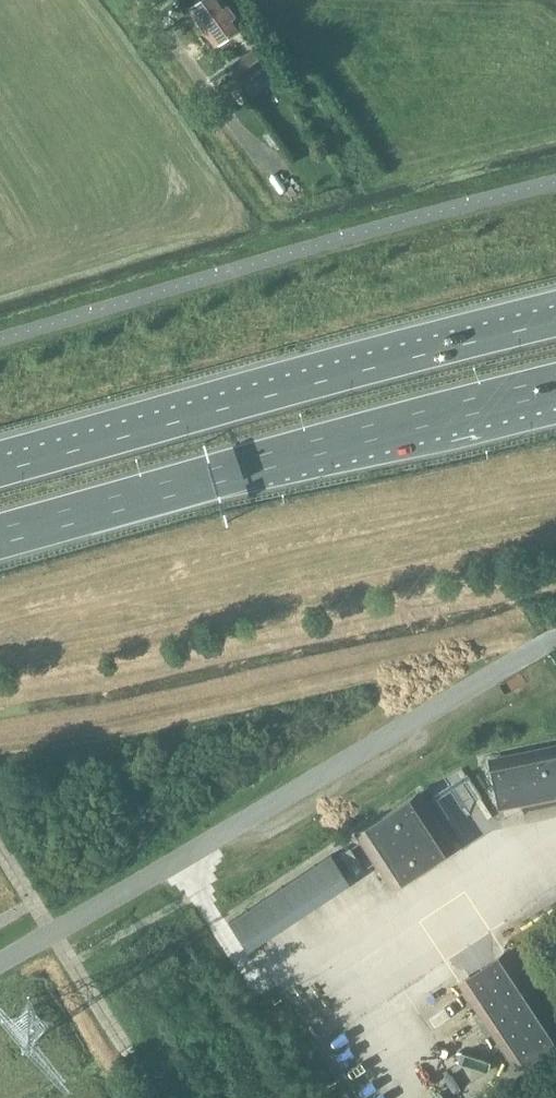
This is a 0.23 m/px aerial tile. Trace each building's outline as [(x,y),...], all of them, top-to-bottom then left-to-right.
[(78,1),(77,0),(58,0),(49,6),(56,17),(78,1)] [(188,9),(214,45),(242,25),(224,0),(200,0),(188,9)] [(241,82),(264,65),(253,49),(230,66),(241,82)] [(15,108),(0,101),(0,123),(7,126),(15,108)] [(491,761),(501,813),(555,802),(555,747),(491,761)] [(417,794),(358,834),(393,886),(452,846),(417,794)] [(336,848),(234,917),(254,945),(355,876),(336,848)] [(461,981),(518,1065),(555,1039),(555,1026),(505,951),(461,981)]
